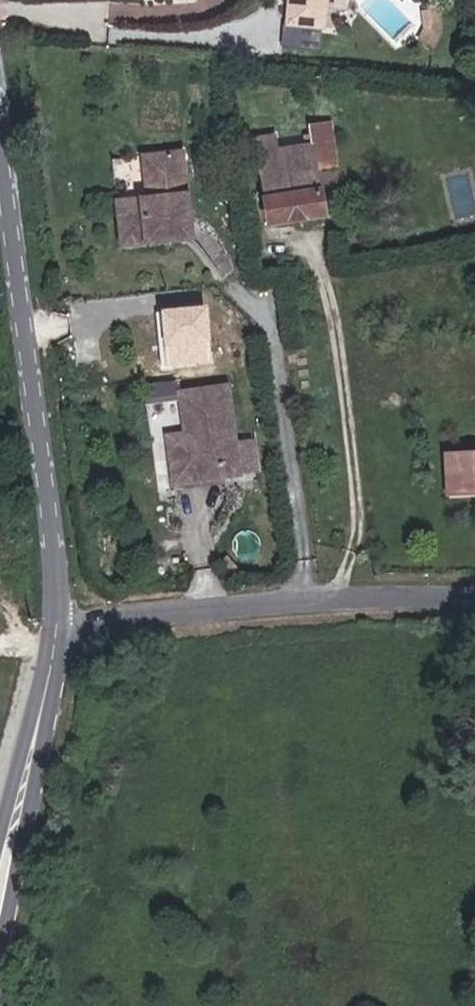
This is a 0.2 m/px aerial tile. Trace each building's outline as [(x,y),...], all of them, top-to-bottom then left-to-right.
[(281,45),(322,49),(327,0),(285,0),(281,45)] [(427,43),(442,33),(439,12),(424,12),(425,23),(419,30),(427,43)] [(322,138),(299,142),(302,166),(326,161),(322,138)] [(309,211),(302,166),(299,142),(251,151),(261,219),(309,211)] [(139,196),(110,197),(113,243),(177,237),(171,153),(135,156),(139,196)] [(208,304),(162,308),(167,366),(213,362),(208,304)] [(233,471),(219,378),(193,382),(201,443),(157,449),(161,480),(233,471)] [(201,443),(193,382),(183,383),(190,434),(155,438),(157,449),(201,443)] [(474,496),(474,452),(474,458),(444,459),(446,498),(474,496)]
